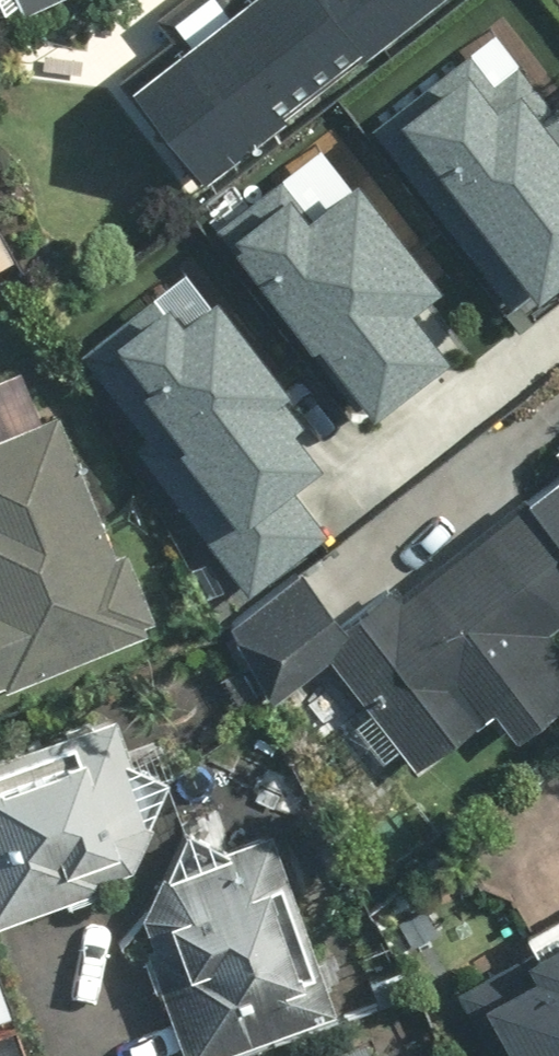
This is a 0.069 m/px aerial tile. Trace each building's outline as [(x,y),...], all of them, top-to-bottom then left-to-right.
[(9,19),(53,0),(1,0),(9,19)] [(108,87),(194,194),(433,0),(216,0),(108,87)] [(368,135),(506,310),(558,268),(558,170),(554,164),(558,161),(558,115),(525,72),(540,60),(510,23),(368,135)] [(428,287),(317,139),(192,232),(341,430),(431,363),(393,313),(428,287)] [(184,270),(68,352),(133,444),(119,454),(222,599),(319,531),(289,490),(312,473),(290,442),(300,435),(184,270)] [(51,416),(0,437),(0,695),(153,632),(122,555),(109,561),(51,416)] [(336,622),(298,573),(218,634),(271,703),(316,669),(397,777),(481,714),(507,749),(558,710),(558,661),(540,635),(558,620),(558,453),(336,622)] [(113,717),(0,759),(0,923),(99,887),(93,870),(135,854),(179,752),(121,760),(113,717)] [(269,836),(116,892),(176,1055),(224,1055),(334,1016),(269,836)] [(425,1005),(452,1055),(558,1055),(558,935),(425,1005)] [(362,1041),(318,1055),(367,1055),(362,1041)]
